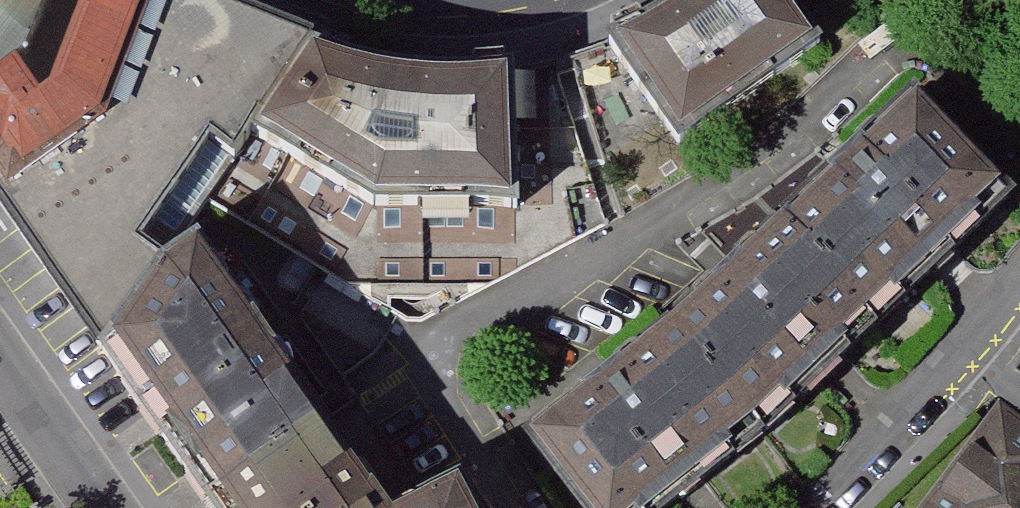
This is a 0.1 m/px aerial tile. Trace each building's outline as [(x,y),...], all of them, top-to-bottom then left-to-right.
[(12,210),(116,133),(167,0),(0,0),(0,190),(12,210)] [(259,129),(268,134),(334,43),(214,0),(167,0),(116,133),(12,210),(115,360),(162,283),(133,264),(210,158),(233,171),(259,129)] [(793,0),(681,0),(666,11),(617,36),(684,142),(823,45),(793,0)] [(407,66),(334,43),(268,134),(386,205),(527,214),(521,70),(458,72),(407,66)] [(796,209),(893,321),(1019,202),(1019,195),(925,86),(796,209)] [(688,311),(663,329),(762,442),(773,433),(893,321),(796,209),(688,311)] [(162,283),(115,360),(214,505),(329,427),(203,256),(162,283)] [(521,436),(583,507),(674,507),(762,442),(663,329),(521,436)] [(1004,426),(941,507),(1019,507),(1019,439),(1004,426)] [(329,427),(214,505),(216,507),(389,507),(329,427)]
